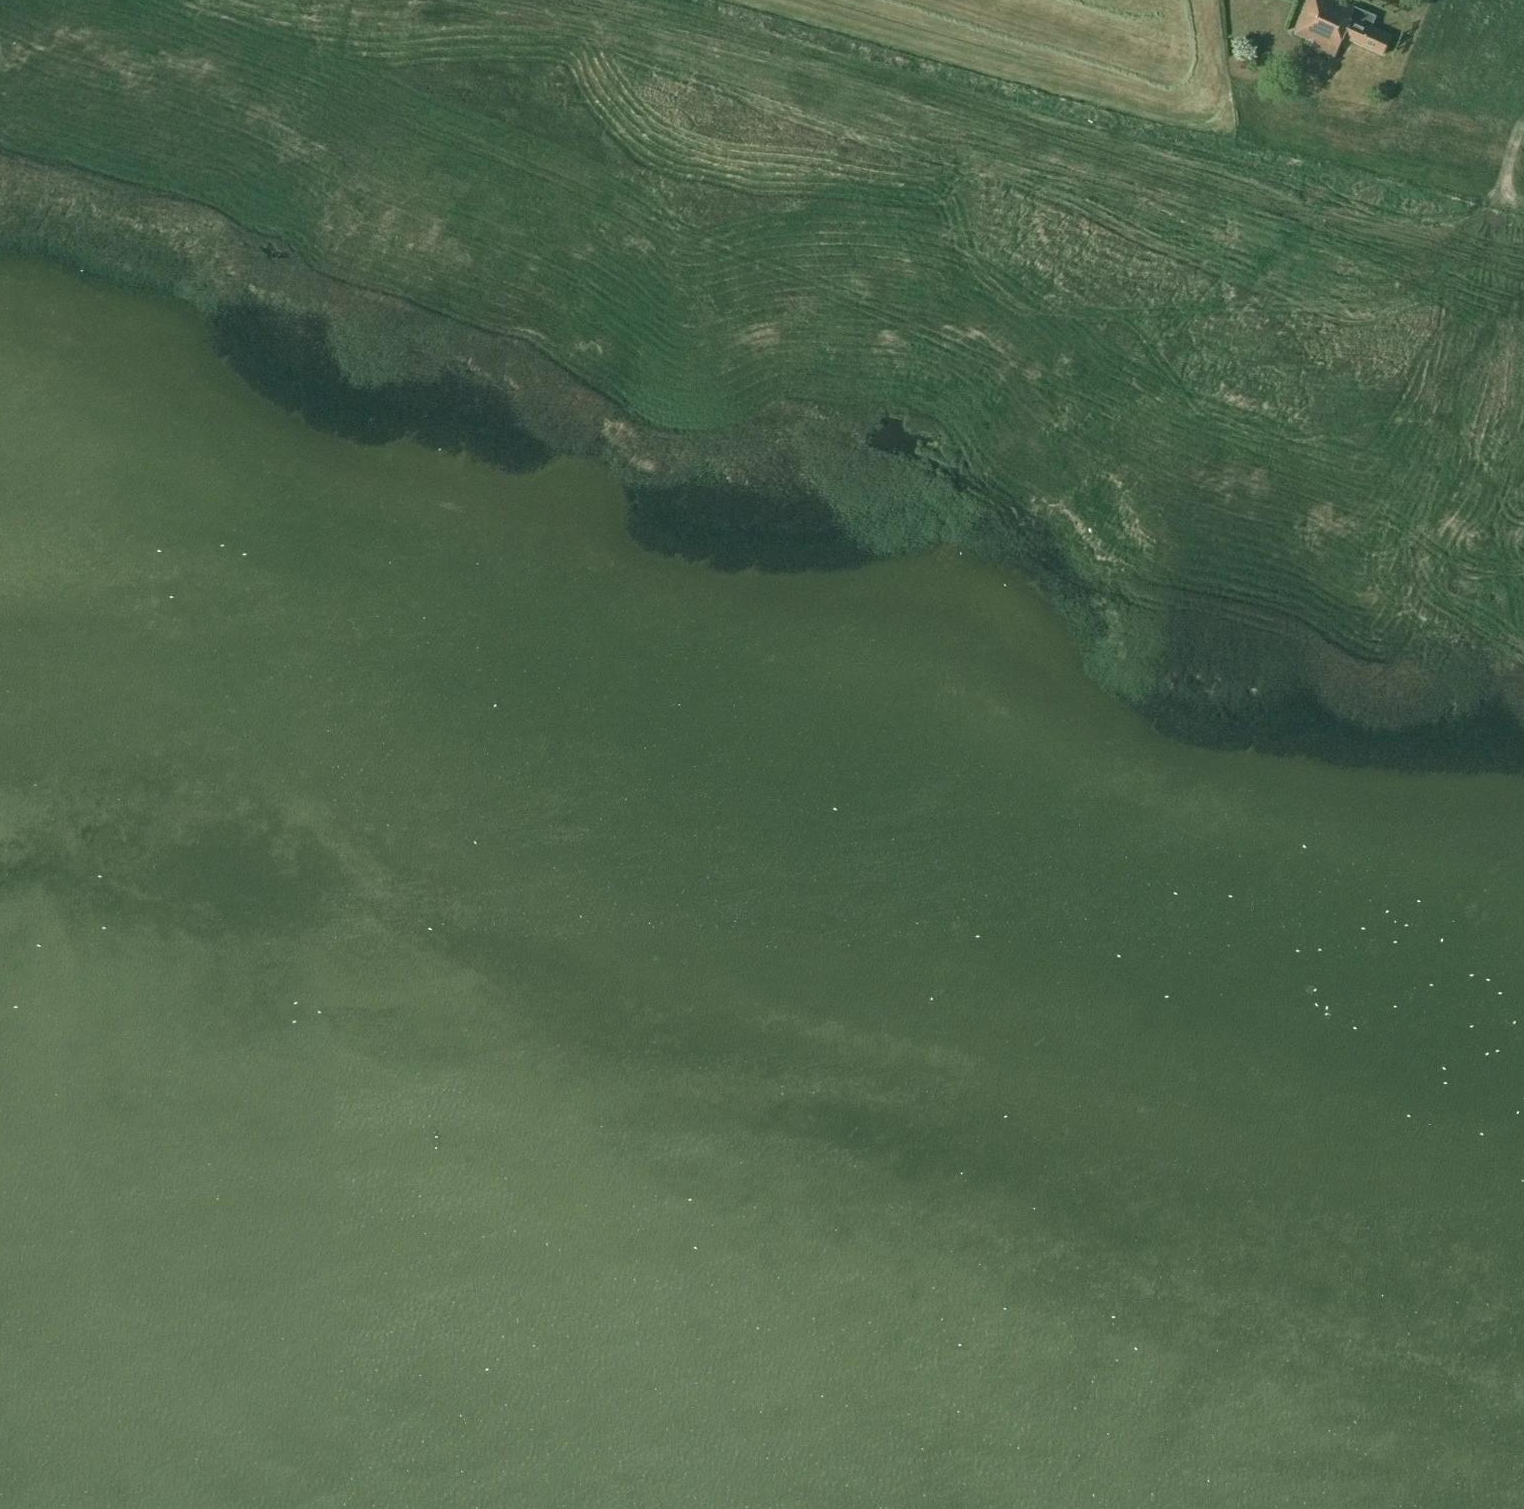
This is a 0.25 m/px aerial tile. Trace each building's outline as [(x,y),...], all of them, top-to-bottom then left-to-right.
[(1341,37),(1382,54),(1389,36),(1371,29),(1376,16),(1337,0),(1308,0),(1293,33),(1314,42),(1311,48),(1333,57),(1341,37)]
